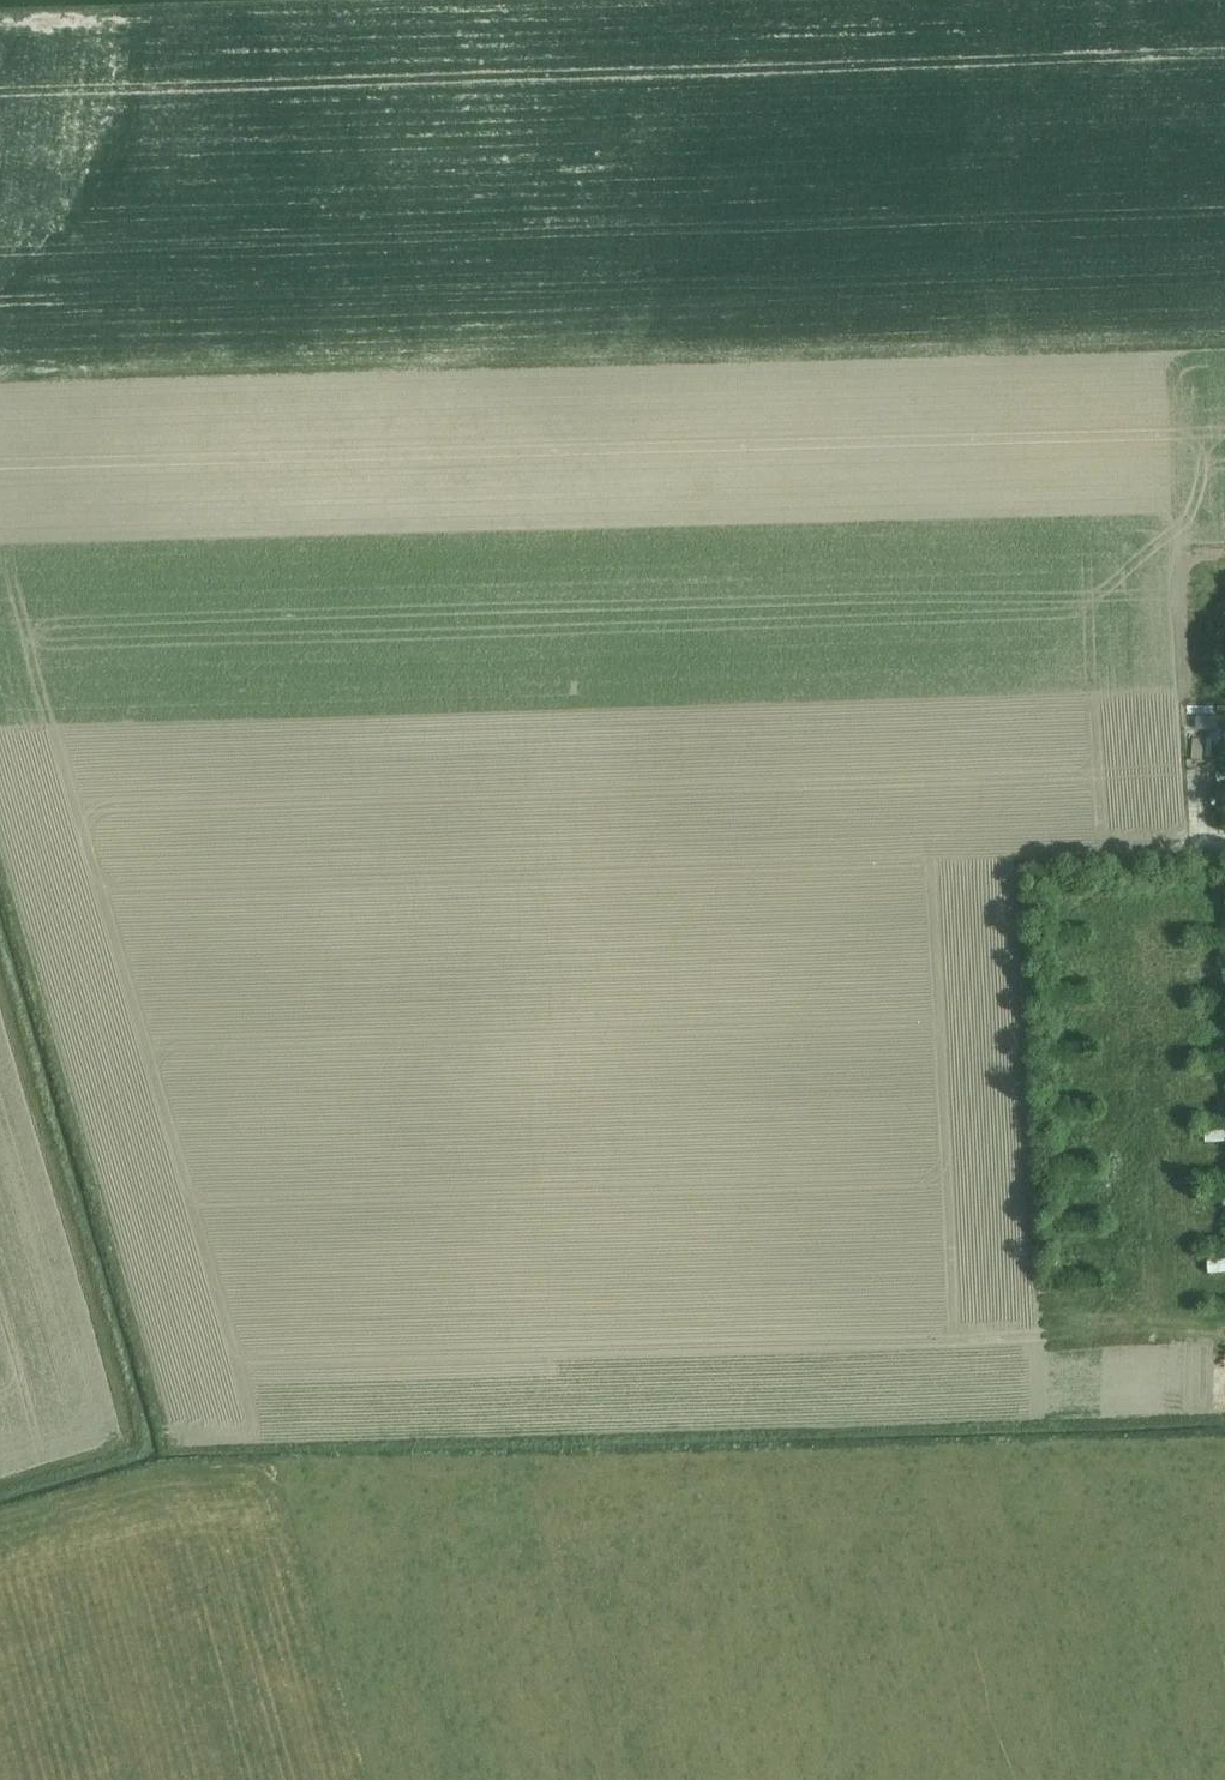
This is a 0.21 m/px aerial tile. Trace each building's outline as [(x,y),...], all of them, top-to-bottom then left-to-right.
[(1224,1131),(1224,1112),(1213,1113),(1213,1131),(1224,1131)] [(1216,1244),(1216,1258),(1224,1259),(1224,1245),(1216,1244)]
